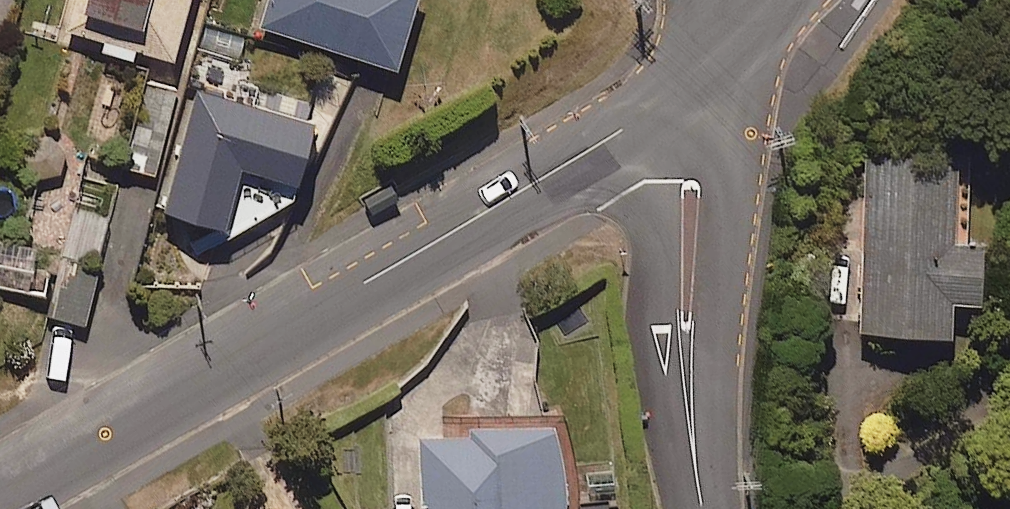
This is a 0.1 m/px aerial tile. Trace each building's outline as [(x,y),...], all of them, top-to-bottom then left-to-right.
[(68,26),(168,51),(181,0),(75,0),(68,26)] [(258,18),(390,56),(406,0),(263,0),(258,18)] [(152,170),(175,87),(147,79),(124,162),(152,170)] [(305,111),(194,80),(160,198),(216,214),(233,153),(289,169),(305,111)] [(65,157),(66,149),(65,142),(61,135),(55,130),(49,126),(41,125),(34,127),(27,130),(22,136),(18,143),(17,150),(19,158),(22,164),(28,170),(35,173),(42,174),(50,173),(56,169),(62,163),(65,157)] [(965,152),(862,148),(855,317),(943,321),(944,286),(971,287),(973,229),(962,229),(965,152)] [(84,321),(109,227),(72,217),(47,311),(84,321)] [(0,237),(0,285),(33,294),(46,250),(0,237)] [(556,410),(463,417),(464,426),(416,430),(422,508),(563,508),(556,410)]
